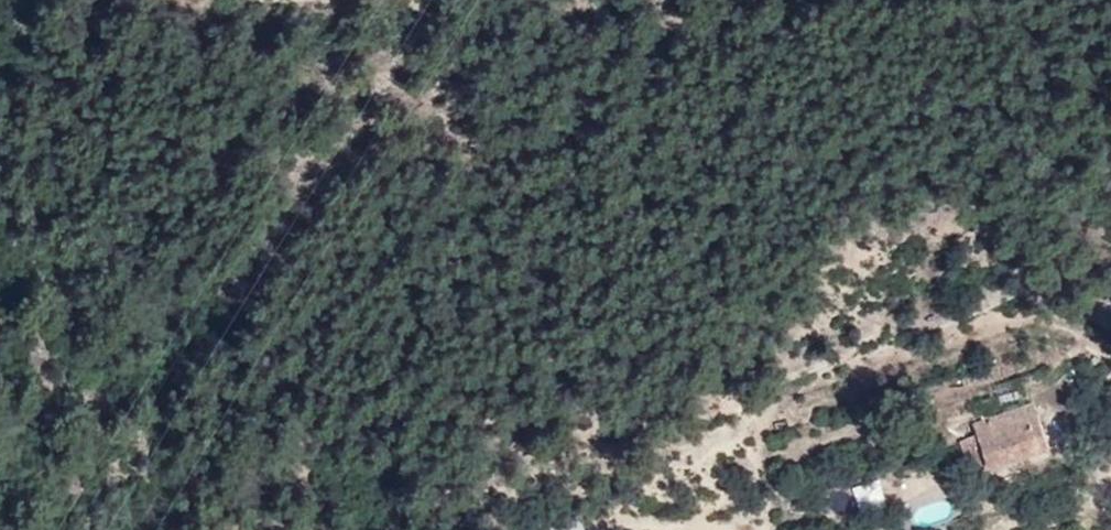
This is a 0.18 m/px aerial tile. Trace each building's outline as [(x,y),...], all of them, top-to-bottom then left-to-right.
[(966,466),(976,463),(984,460),(986,466),(1048,445),(1034,404),(973,424),(976,434),(958,440),(966,466)] [(984,460),(976,463),(979,468),(986,466),(984,460)]
